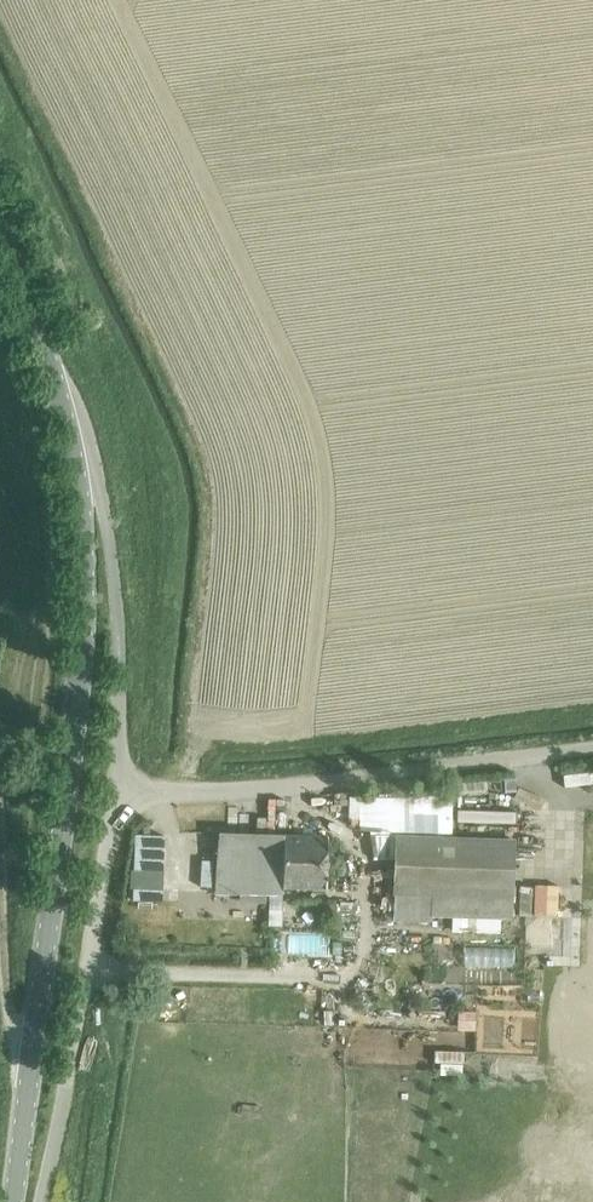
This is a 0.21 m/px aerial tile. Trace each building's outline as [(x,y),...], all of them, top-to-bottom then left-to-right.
[(531,819),(531,804),(473,802),(472,816),(531,819)] [(214,894),(239,895),(239,904),(266,904),(266,895),(282,895),(282,890),(324,890),(326,840),(216,837),(214,894)] [(397,838),(395,887),(512,890),(513,842),(397,838)] [(512,890),(395,887),(394,923),(430,924),(430,917),(500,919),(511,920),(512,890)] [(407,931),(407,942),(429,943),(429,933),(407,931)]
